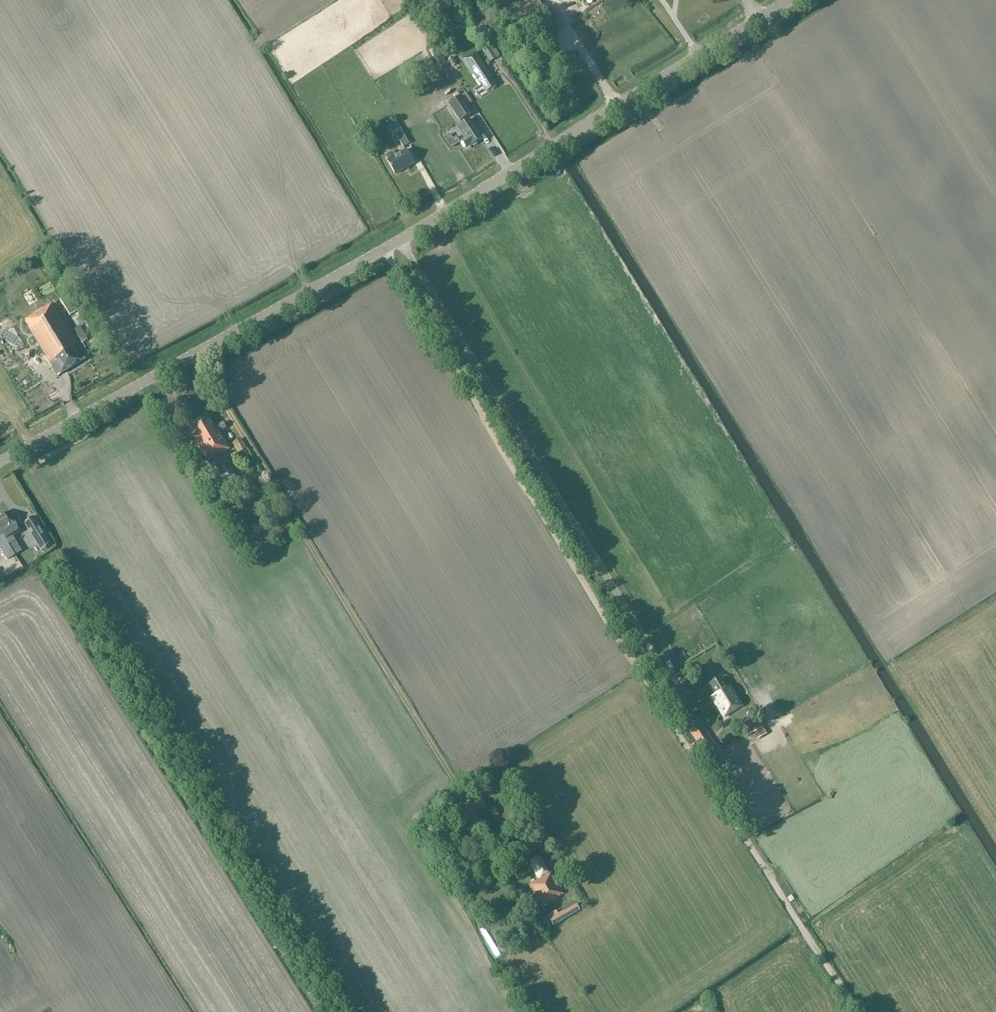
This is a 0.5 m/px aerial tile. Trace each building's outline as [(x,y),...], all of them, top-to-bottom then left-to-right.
[(500,57),(492,44),(482,50),(490,63),(500,57)] [(486,92),(496,85),(492,79),(493,79),(475,53),(463,61),(481,87),(483,86),(486,92)] [(461,96),(448,104),(460,122),(472,114),(467,106),(472,102),(466,93),(461,97),(461,96)] [(471,146),(482,139),(469,120),(457,128),(465,139),(461,141),(466,149),(471,146)] [(409,144),(397,123),(396,122),(389,126),(395,137),(397,135),(403,147),(409,144)] [(406,150),(395,156),(393,153),(391,153),(387,155),(386,158),(387,160),(387,161),(395,175),(414,163),(406,150)] [(60,299),(71,316),(80,310),(69,293),(60,299)] [(58,376),(86,358),(53,302),(24,320),(58,376)] [(75,330),(83,343),(88,340),(80,326),(75,330)] [(32,344),(27,346),(32,356),(36,354),(32,344)] [(214,427),(207,414),(187,426),(207,461),(229,448),(219,432),(227,428),(223,422),(214,427)] [(249,450),(241,438),(232,444),(239,456),(249,450)] [(0,515),(0,532),(8,545),(15,541),(13,537),(20,533),(13,521),(9,523),(3,514),(0,515)] [(247,527),(240,517),(231,523),(238,533),(247,527)] [(41,527),(30,534),(36,544),(47,537),(41,527)] [(7,560),(14,556),(12,552),(0,532),(0,548),(1,550),(7,560)] [(672,663),(678,659),(673,650),(666,654),(672,663)] [(723,719),(740,708),(743,706),(730,686),(727,688),(720,677),(709,684),(715,694),(710,698),(723,719)] [(760,724),(755,716),(744,723),(751,734),(754,733),(758,739),(767,734),(761,723),(760,724)] [(715,748),(709,736),(700,722),(689,730),(704,754),(715,748)] [(548,901),(549,902),(563,894),(551,872),(549,873),(539,856),(531,861),(533,864),(530,865),(539,880),(529,885),(540,905),(548,901)] [(524,888),(517,892),(516,892),(523,904),(531,900),(524,888)] [(563,911),(558,914),(556,910),(547,915),(553,926),(567,918),(563,911)] [(554,928),(559,936),(572,927),(568,920),(554,928)]
